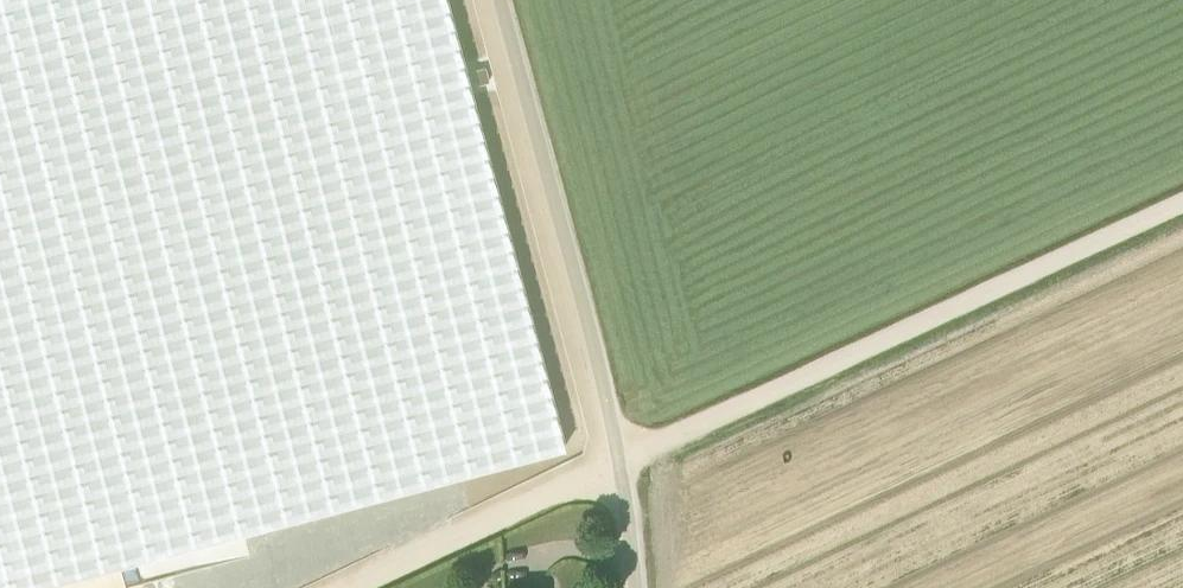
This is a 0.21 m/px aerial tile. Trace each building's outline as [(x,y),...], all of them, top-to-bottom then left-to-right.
[(565,442),(448,0),(0,0),(0,587),(15,587),(565,442)]
